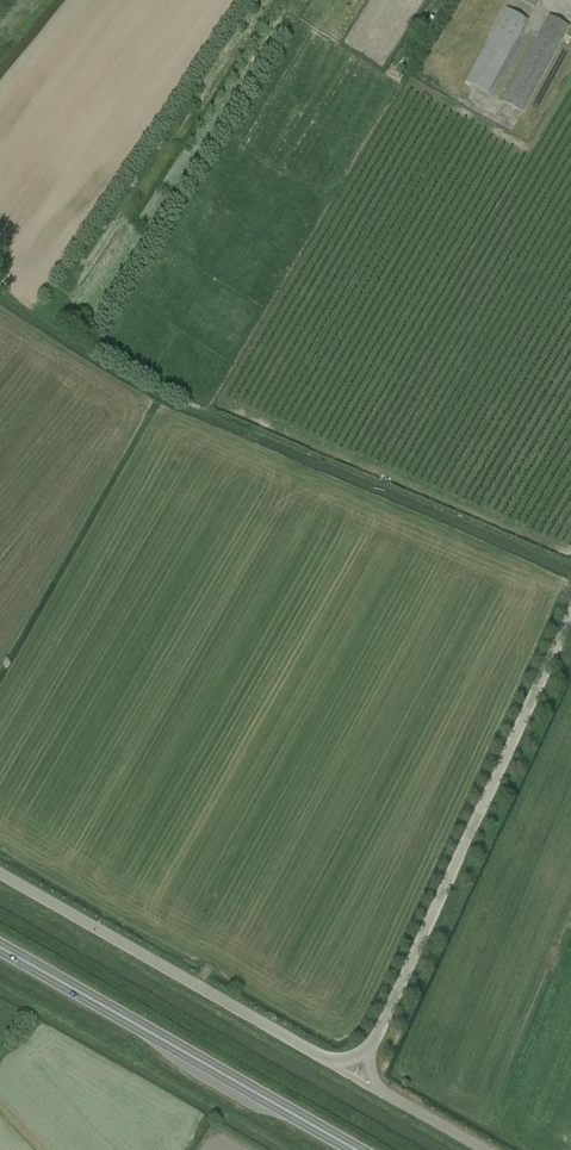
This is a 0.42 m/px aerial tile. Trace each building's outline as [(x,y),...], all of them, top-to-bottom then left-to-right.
[(506,8),(466,81),(489,94),(529,20),(506,8)] [(549,15),(503,101),(523,112),(570,26),(549,15)]
